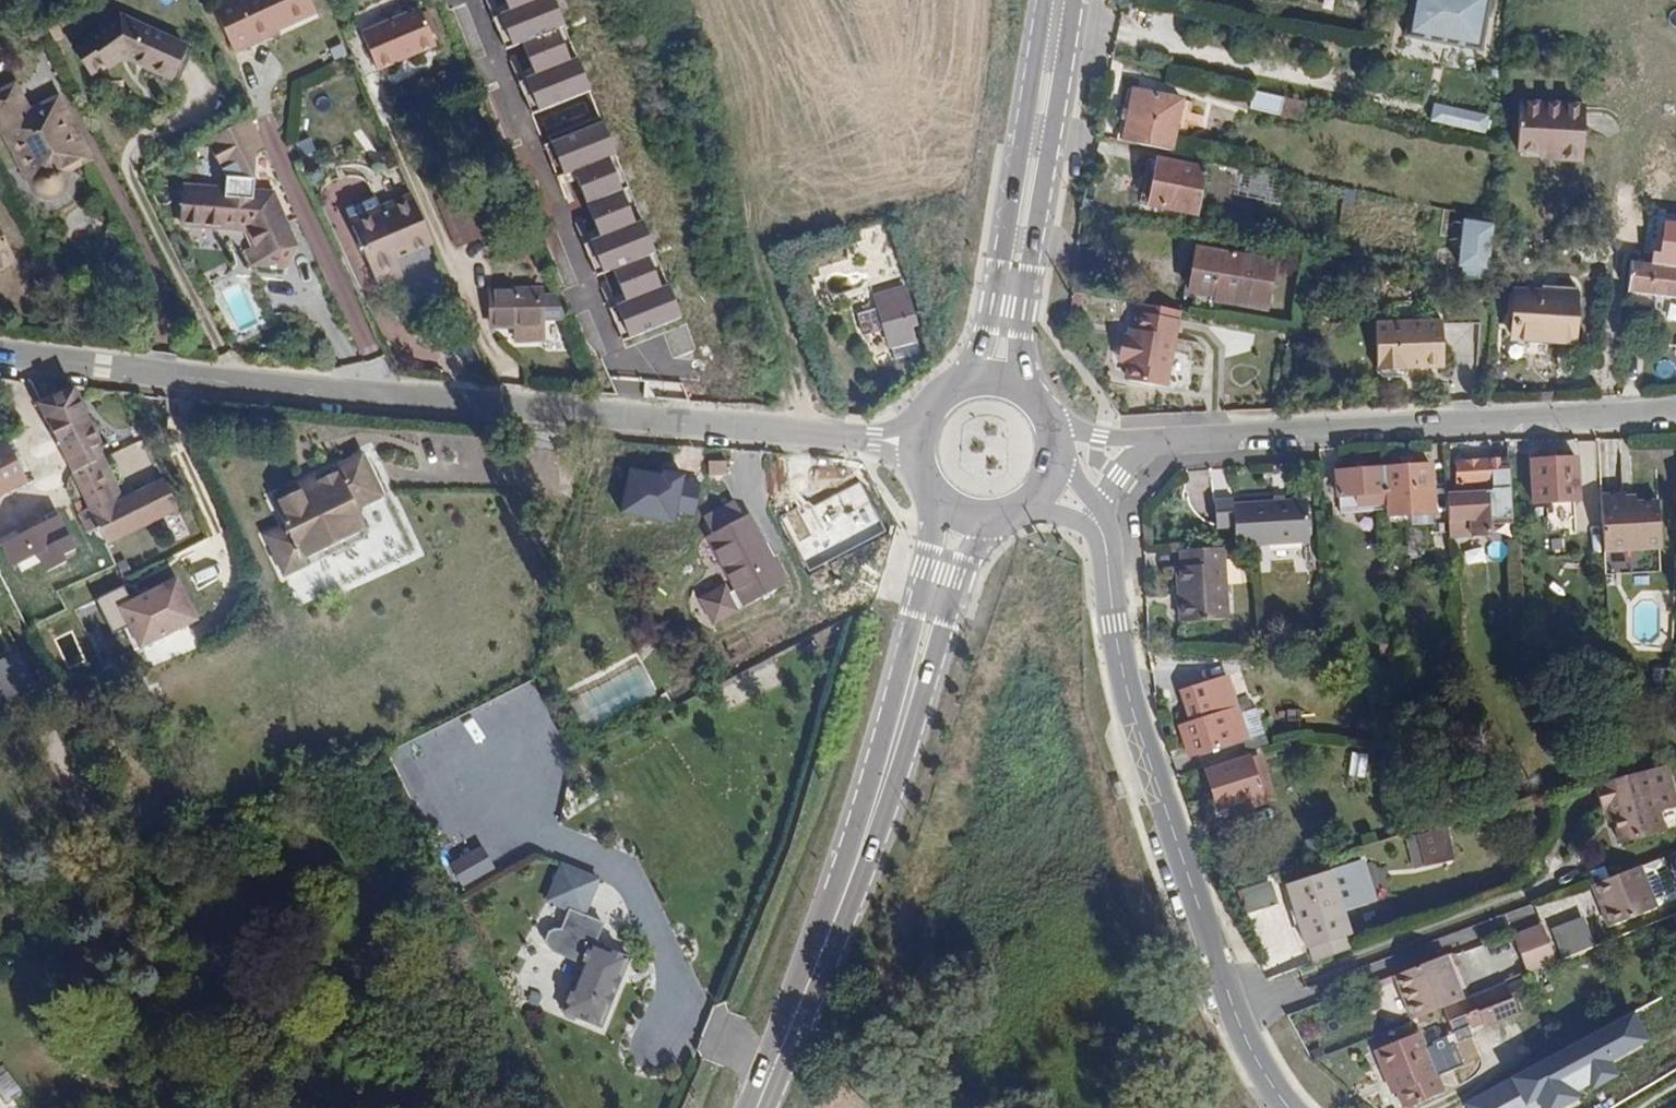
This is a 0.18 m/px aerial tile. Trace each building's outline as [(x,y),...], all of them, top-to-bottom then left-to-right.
[(278,30),(315,13),(309,0),(231,0),(215,7),(236,55),(257,45),(255,41),(278,30)] [(555,0),(504,0),(508,8),(493,14),(505,46),(521,39),(534,71),(515,78),(529,113),(590,89),(555,0)] [(1410,32),(1477,46),(1486,0),(1417,0),(1410,32)] [(426,8),(363,28),(377,70),(440,50),(426,8)] [(169,78),(183,44),(119,16),(74,48),(92,73),(103,64),(109,69),(120,60),(129,59),(169,78)] [(281,34),(278,30),(255,41),(257,45),(281,34)] [(57,99),(30,113),(15,86),(0,94),(0,126),(35,193),(47,198),(57,196),(65,185),(66,172),(89,161),(57,99)] [(1181,99),(1131,89),(1121,139),(1170,150),(1181,99)] [(1282,99),(1252,93),(1248,109),(1278,116),(1282,99)] [(370,110),(363,95),(355,99),(362,113),(370,110)] [(1586,106),(1521,102),(1518,156),(1583,163),(1586,106)] [(1434,104),(1430,122),(1486,134),(1490,115),(1434,104)] [(297,221),(250,119),(204,142),(226,179),(253,180),(252,192),(271,193),(285,226),(297,221)] [(680,314),(601,119),(541,143),(556,178),(573,171),(598,234),(582,240),(596,274),(613,267),(627,299),(611,306),(623,337),(680,314)] [(1205,167),(1156,158),(1148,206),(1197,214),(1205,167)] [(177,211),(183,212),(181,226),(244,230),(252,248),(246,253),(251,264),(282,268),(294,247),(285,226),(271,193),(252,192),(253,180),(226,179),(224,190),(185,187),(184,203),(178,202),(177,211)] [(445,222),(456,246),(482,236),(464,191),(436,201),(440,209),(445,222)] [(393,260),(432,244),(411,194),(380,208),(383,214),(354,227),(379,285),(401,277),(393,260)] [(351,220),(354,227),(383,214),(380,208),(351,220)] [(441,224),(445,222),(440,209),(435,211),(441,224)] [(1466,218),(1460,275),(1492,278),(1498,221),(1466,218)] [(1665,221),(1661,252),(1652,250),(1652,263),(1675,266),(1675,222),(1665,221)] [(15,260),(0,235),(0,268),(15,260)] [(1187,292),(1214,297),(1213,304),(1267,312),(1275,257),(1194,244),(1187,292)] [(134,264),(117,257),(111,268),(128,277),(134,264)] [(1629,293),(1675,298),(1675,266),(1652,263),(1632,261),(1629,293)] [(917,324),(907,287),(875,296),(880,308),(859,313),(866,333),(886,327),(897,361),(919,354),(910,327),(917,324)] [(516,328),(540,329),(541,291),(493,290),(492,328),(516,328)] [(1576,295),(1515,292),(1513,336),(1573,339),(1576,295)] [(1142,317),(1131,315),(1126,348),(1119,347),(1115,367),(1128,369),(1126,380),(1167,387),(1180,310),(1144,304),(1142,317)] [(1444,321),(1377,321),(1377,369),(1445,368),(1444,321)] [(541,345),(540,329),(516,328),(516,344),(541,345)] [(107,545),(158,521),(141,489),(123,498),(70,392),(38,407),(89,510),(97,526),(107,545)] [(27,480),(7,441),(0,445),(0,495),(27,480)] [(1578,454),(1531,457),(1534,498),(1580,495),(1578,454)] [(302,552),(282,561),(288,575),(335,554),(333,547),(349,540),(357,544),(366,539),(369,529),(360,510),(385,497),(365,456),(338,469),(341,474),(321,483),(304,491),(301,487),(276,497),(290,527),(302,552)] [(1510,456),(1457,459),(1458,490),(1488,490),(1489,515),(1512,514),(1510,456)] [(728,476),(727,460),(708,461),(709,477),(728,476)] [(1429,460),(1385,463),(1386,488),(1395,487),(1396,496),(1405,496),(1405,487),(1431,486),(1429,460)] [(1357,489),(1357,503),(1378,502),(1378,488),(1386,488),(1385,463),(1338,465),(1339,490),(1357,489)] [(659,474),(627,468),(619,514),(674,524),(676,513),(683,480),(684,472),(660,467),(659,474)] [(304,491),(321,483),(318,478),(301,487),(304,491)] [(141,489),(158,521),(178,511),(162,479),(141,489)] [(693,516),(699,483),(683,480),(676,513),(693,516)] [(859,482),(835,493),(860,544),(883,532),(859,482)] [(1395,487),(1386,488),(1387,509),(1404,509),(1404,521),(1432,520),(1431,486),(1405,487),(1405,496),(1396,496),(1395,487)] [(780,520),(806,571),(860,544),(835,493),(780,520)] [(1215,528),(1234,527),(1235,544),(1310,539),(1307,496),(1235,501),(1235,494),(1213,495),(1215,528)] [(1604,503),(1605,552),(1660,551),(1658,501),(1604,503)] [(708,537),(735,588),(728,592),(723,584),(700,596),(712,621),(744,604),(784,583),(748,515),(744,518),(735,503),(705,520),(713,535),(708,537)] [(88,531),(97,526),(89,510),(79,514),(88,531)] [(51,549),(88,531),(79,514),(43,532),(51,549)] [(270,536),(282,561),(302,552),(290,527),(270,536)] [(1231,617),(1227,546),(1185,548),(1186,565),(1182,565),(1185,620),(1231,617)] [(121,603),(142,648),(202,621),(182,575),(121,603)] [(38,685),(19,649),(0,660),(0,682),(10,701),(38,685)] [(1248,739),(1228,673),(1175,689),(1185,722),(1176,725),(1186,758),(1248,739)] [(1244,712),(1251,737),(1263,734),(1255,709),(1244,712)] [(1351,753),(1351,776),(1367,776),(1367,753),(1351,753)] [(1247,755),(1204,768),(1216,804),(1258,791),(1247,755)] [(1658,831),(1645,769),(1595,779),(1600,805),(1611,804),(1619,840),(1658,831)] [(1451,830),(1408,834),(1412,868),(1454,864),(1451,830)] [(1306,945),(1310,944),(1314,957),(1353,942),(1339,904),(1369,893),(1355,854),(1282,881),(1306,945)] [(1638,866),(1590,883),(1605,926),(1654,909),(1638,866)] [(597,881),(561,867),(548,901),(583,916),(597,881)] [(1243,890),(1250,912),(1279,902),(1272,880),(1243,890)] [(1586,917),(1555,926),(1563,957),(1595,949),(1586,917)] [(1553,956),(1542,929),(1514,940),(1525,967),(1553,956)] [(601,1025),(628,959),(590,944),(564,1010),(601,1025)] [(1486,946),(1455,957),(1462,978),(1493,967),(1486,946)] [(1394,977),(1411,1018),(1442,1006),(1464,997),(1445,957),(1394,977)] [(1464,997),(1442,1006),(1447,1018),(1469,1010),(1473,1020),(1482,1016),(1485,1025),(1520,1012),(1508,983),(1464,997)] [(1462,1102),(1465,1107),(1572,1107),(1583,1102),(1578,1092),(1588,1087),(1590,1090),(1620,1075),(1614,1064),(1650,1045),(1633,1013),(1462,1102)] [(1418,1035),(1370,1055),(1378,1075),(1384,1073),(1399,1107),(1405,1107),(1443,1092),(1418,1035)] [(7,1072),(0,1078),(0,1095),(6,1103),(22,1091),(7,1072)]
